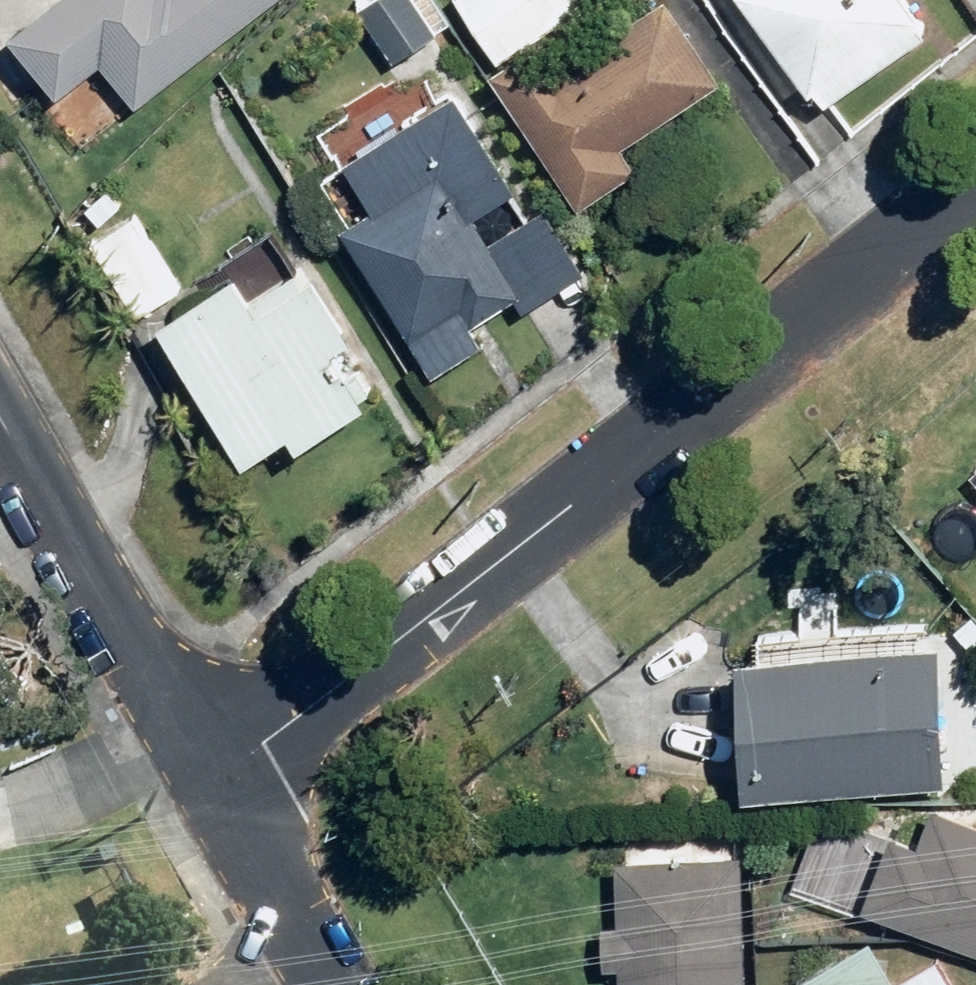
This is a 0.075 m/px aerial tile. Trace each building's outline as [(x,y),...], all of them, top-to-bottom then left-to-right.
[(0,38),(0,47),(47,103),(92,66),(135,118),(277,0),(45,0),(0,38)] [(345,10),(385,63),(433,27),(413,0),(357,0),(345,10)] [(446,2),(490,64),(567,10),(560,0),(449,0),(446,2)] [(815,110),(914,33),(888,0),(730,0),(815,110)] [(708,87),(653,5),(548,76),(528,47),(479,80),(569,213),(628,173),(614,151),(708,87)] [(362,209),(326,231),(417,381),(474,347),(463,329),(505,304),(513,317),(579,277),(539,210),(481,245),(466,220),(502,198),(441,98),(334,163),(362,209)] [(134,212),(82,245),(132,321),(183,287),(134,212)] [(224,280),(142,329),(226,468),(270,441),(278,454),(376,396),(299,269),(240,305),(224,280)] [(961,482),(975,498),(975,468),(961,482)] [(718,655),(723,793),(931,786),(926,648),(718,655)] [(927,815),(912,852),(880,839),(853,908),(975,958),(975,835),(927,815)] [(735,860),(608,864),(610,925),(599,925),(599,971),(613,971),(613,984),(736,984),(735,860)] [(859,943),(789,984),(790,984),(883,984),(859,943)] [(929,959),(884,984),(944,984),(929,959)]
